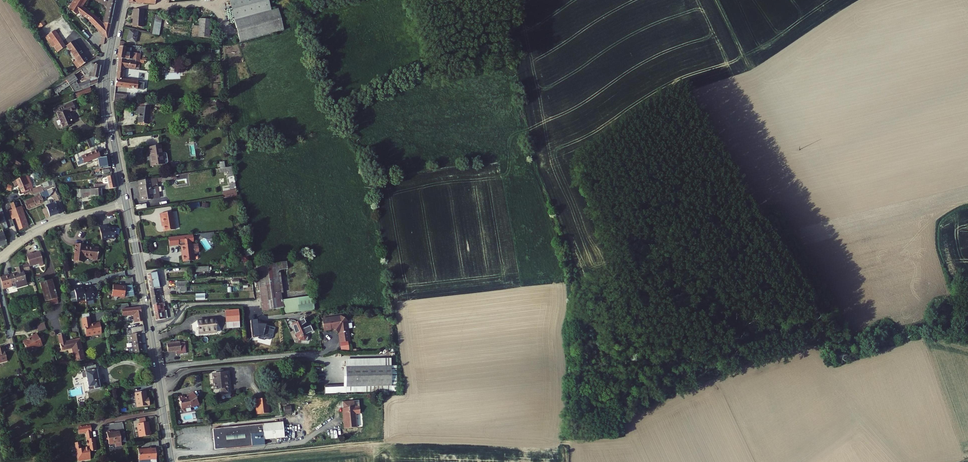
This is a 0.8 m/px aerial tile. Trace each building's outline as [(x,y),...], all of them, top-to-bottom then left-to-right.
[(69,12),(77,17),(78,14),(108,41),(111,26),(105,25),(104,28),(81,9),(87,0),(77,0),(69,12)] [(108,8),(105,25),(111,26),(115,2),(110,1),(108,0),(95,0),(108,8)] [(234,18),(270,8),(268,0),(229,0),(234,18)] [(245,22),(235,25),(239,40),(283,28),(277,6),(270,8),(243,15),(245,22)] [(144,9),(134,8),(133,27),(143,28),(144,9)] [(160,35),(161,15),(154,15),(153,34),(160,35)] [(234,18),(235,25),(245,22),(243,15),(234,18)] [(212,19),(200,18),(199,36),(211,36),(212,19)] [(56,53),(66,46),(55,29),(45,36),(56,53)] [(138,32),(129,30),(127,41),(136,42),(138,32)] [(68,46),(81,68),(88,63),(74,42),(68,46)] [(137,59),(139,59),(139,55),(126,54),(127,46),(120,46),(119,58),(120,58),(137,59)] [(142,68),(143,60),(137,60),(137,59),(120,58),(117,85),(146,88),(146,83),(141,82),(142,68)] [(76,94),(84,91),(77,82),(78,81),(78,82),(90,74),(93,74),(90,88),(98,86),(101,68),(91,66),(74,77),(74,78),(69,81),(70,84),(69,85),(76,94)] [(62,129),(72,125),(68,114),(76,111),(73,103),(54,110),(55,115),(57,114),(62,129)] [(146,125),(150,109),(137,106),(135,113),(138,114),(136,122),(146,125)] [(150,147),(151,159),(153,159),(154,165),(164,164),(163,153),(162,145),(150,147)] [(79,165),(99,159),(96,153),(91,155),(77,160),(79,165)] [(69,156),(74,169),(79,167),(75,155),(69,156)] [(90,173),(110,170),(108,159),(97,161),(98,169),(90,170),(90,173)] [(227,172),(229,187),(222,188),(223,196),(236,194),(233,166),(225,167),(224,161),(219,162),(220,168),(214,169),(214,174),(227,172)] [(174,175),(140,180),(141,186),(143,200),(161,198),(159,179),(174,177),(174,175)] [(52,190),(52,186),(44,189),(43,187),(33,191),(28,177),(16,182),(21,195),(29,191),(30,194),(29,194),(31,198),(38,195),(45,192),(52,190)] [(100,192),(107,192),(114,190),(112,178),(106,179),(108,187),(94,187),(94,192),(100,192)] [(42,204),(46,213),(48,219),(59,216),(55,208),(54,208),(52,203),(50,204),(48,198),(45,192),(38,195),(42,204)] [(100,199),(100,192),(94,192),(80,192),(80,200),(83,200),(83,199),(92,199),(93,200),(100,199)] [(42,204),(38,195),(31,198),(24,201),(21,202),(25,212),(42,204)] [(15,204),(10,206),(16,226),(22,224),(21,222),(21,221),(15,204)] [(164,219),(165,219),(167,231),(178,229),(175,211),(163,213),(164,219)] [(19,231),(28,227),(26,221),(21,222),(22,224),(16,226),(16,228),(18,227),(19,231)] [(106,228),(98,229),(101,243),(109,241),(113,242),(115,231),(109,230),(106,230),(106,228)] [(186,245),(187,254),(187,261),(199,259),(199,253),(201,252),(203,251),(202,243),(195,244),(195,241),(198,241),(197,234),(182,235),(183,244),(186,245)] [(182,235),(173,237),(174,245),(183,244),(182,235)] [(95,262),(100,262),(101,250),(87,249),(87,247),(82,247),(81,250),(77,250),(76,264),(80,264),(81,260),(86,261),(86,259),(95,260),(95,262)] [(41,266),(44,265),(40,252),(31,254),(31,253),(26,254),(30,266),(39,264),(40,265),(41,266)] [(285,311),(301,309),(299,296),(283,298),(282,291),(292,290),(289,260),(255,264),(259,294),(263,294),(264,306),(284,304),(285,311)] [(10,284),(25,280),(23,270),(22,270),(21,266),(16,267),(17,272),(0,276),(0,279),(2,287),(11,285),(10,284)] [(161,272),(151,273),(152,282),(162,280),(161,272)] [(163,287),(165,287),(164,280),(162,280),(152,282),(154,289),(163,287)] [(126,286),(113,284),(111,296),(125,298),(134,296),(132,285),(126,286)] [(83,286),(69,289),(72,303),(86,300),(87,302),(95,300),(91,285),(84,287),(83,286)] [(165,295),(163,287),(154,289),(155,297),(165,295)] [(50,310),(58,307),(53,288),(41,292),(46,311),(50,310)] [(166,304),(165,295),(155,297),(156,305),(166,304)] [(301,309),(316,307),(314,295),(299,296),(301,309)] [(167,311),(166,304),(156,305),(157,313),(167,311)] [(227,310),(229,323),(241,322),(240,309),(227,310)] [(169,311),(167,311),(157,313),(158,320),(170,319),(169,311)] [(142,321),(141,314),(134,314),(134,322),(142,321)] [(323,316),(325,327),(332,327),(333,325),(339,330),(340,340),(350,339),(347,319),(341,314),(323,316)] [(306,327),(302,318),(292,323),(299,336),(300,338),(306,339),(309,334),(308,332),(313,329),(311,324),(306,327)] [(94,327),(93,319),(86,320),(87,330),(88,330),(89,338),(96,337),(105,335),(103,324),(97,325),(97,326),(94,327)] [(201,331),(218,329),(217,319),(200,321),(200,327),(199,327),(200,330),(201,329),(201,331)] [(44,322),(36,325),(39,332),(46,329),(44,322)] [(143,326),(131,328),(132,334),(130,334),(133,354),(143,352),(140,333),(144,332),(143,326)] [(46,345),(45,343),(42,337),(40,333),(33,337),(34,338),(31,340),(31,339),(30,339),(29,339),(29,340),(29,341),(27,342),(29,345),(28,345),(28,346),(30,350),(30,351),(31,351),(38,347),(40,347),(46,345)] [(87,359),(83,341),(69,344),(68,337),(62,338),(65,352),(75,350),(78,361),(87,359)] [(6,346),(0,347),(0,362),(10,359),(6,346)] [(95,364),(85,366),(86,371),(85,372),(87,381),(88,381),(90,390),(100,388),(99,386),(101,386),(98,369),(96,369),(95,364)] [(327,384),(329,391),(399,391),(399,366),(394,366),(348,366),(348,384),(327,384)] [(221,389),(222,393),(228,392),(227,388),(228,388),(226,373),(224,373),(223,370),(217,371),(218,374),(213,375),(216,389),(221,389)] [(198,399),(194,394),(189,397),(189,398),(189,399),(186,399),(186,397),(180,399),(183,411),(194,408),(195,407),(195,408),(201,404),(197,399),(198,399)] [(135,397),(137,412),(149,410),(149,404),(147,405),(147,403),(145,396),(135,397)] [(258,399),(260,414),(272,413),(271,398),(258,399)] [(361,406),(344,408),(345,418),(346,418),(346,421),(345,421),(346,428),(358,427),(357,413),(361,413),(361,406)] [(286,422),(215,429),(217,449),(254,446),(253,434),(266,432),(266,439),(287,437),(286,422)] [(138,428),(140,442),(150,440),(150,439),(151,439),(151,435),(150,435),(148,427),(146,427),(140,428),(138,428)] [(107,435),(109,448),(121,446),(119,436),(112,437),(112,434),(107,435)] [(77,461),(90,461),(89,455),(96,454),(94,442),(92,442),(87,443),(88,451),(80,452),(76,453),(77,461)] [(139,461),(157,461),(156,452),(147,453),(147,454),(144,455),(144,453),(138,454),(139,461)]
